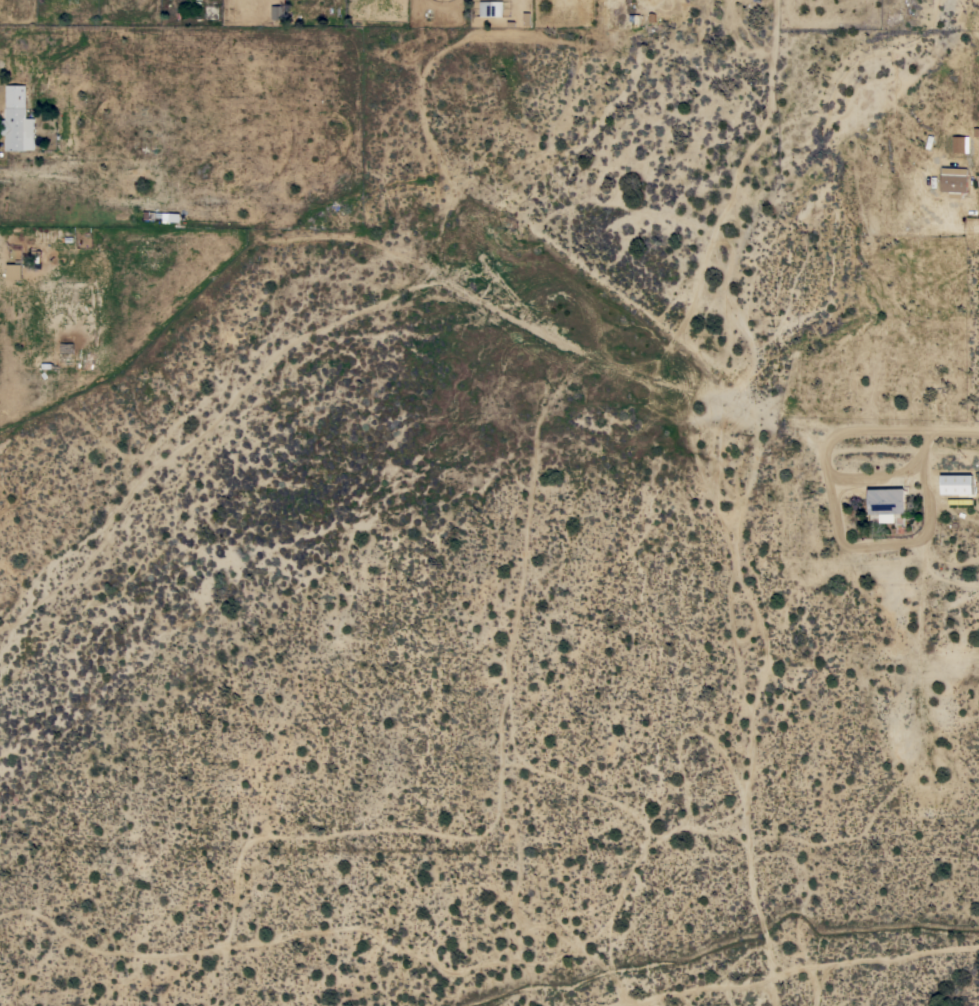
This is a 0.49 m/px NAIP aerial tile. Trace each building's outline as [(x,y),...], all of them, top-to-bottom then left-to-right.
[(503,1),(503,16),(480,16),(480,1),(503,1)] [(271,5),(283,5),(283,18),(272,19),(271,5)] [(27,107),(27,118),(34,118),(34,149),(26,149),(26,150),(5,150),(6,134),(1,134),(1,119),(6,119),(6,107),(6,85),(26,85),(26,107),(27,107)] [(967,168),(966,175),(967,175),(966,192),(961,192),(961,198),(949,197),(949,192),(941,192),(942,168),(967,168)] [(143,212),(143,211),(145,211),(163,213),(162,218),(158,217),(158,220),(144,219),(144,218),(134,217),(135,211),(143,212)] [(31,263),(31,250),(41,250),(41,263),(31,263)] [(7,279),(8,264),(22,264),(22,279),(7,279)] [(73,343),(73,353),(60,353),(60,343),(73,343)] [(973,475),(973,494),(941,494),(941,475),(973,475)] [(904,488),(905,513),(894,513),(894,522),(880,522),(880,514),(869,514),(868,489),(904,488)]
